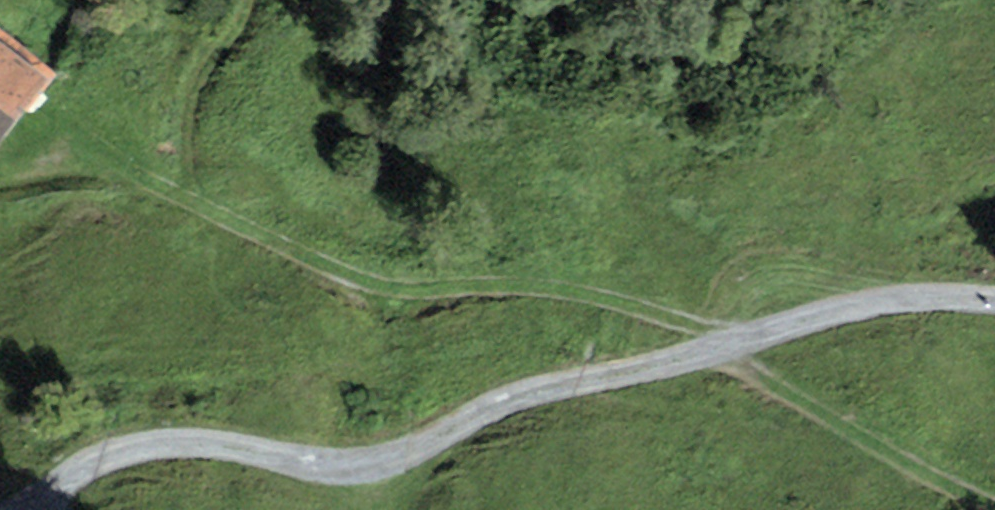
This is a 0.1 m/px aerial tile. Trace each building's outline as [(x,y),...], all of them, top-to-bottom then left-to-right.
[(0,58),(0,153),(47,94),(0,58)]
